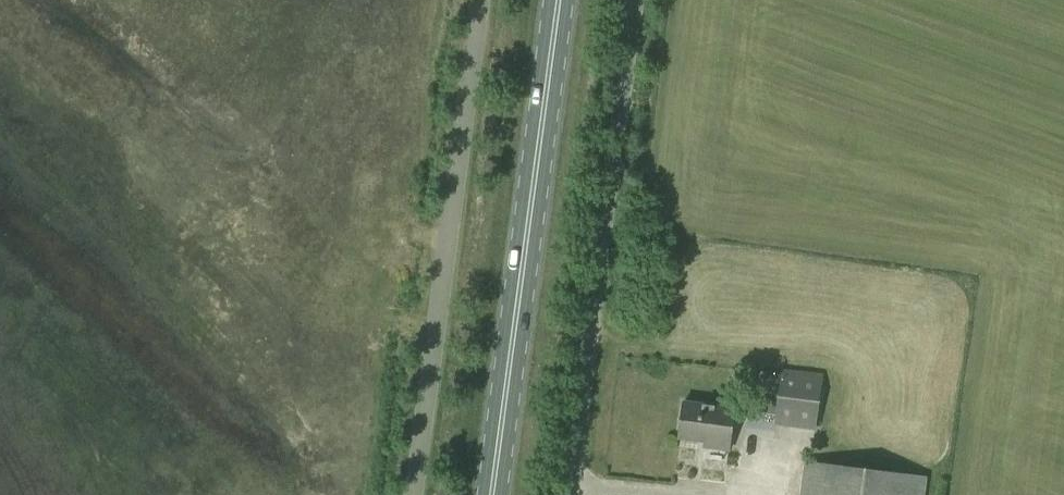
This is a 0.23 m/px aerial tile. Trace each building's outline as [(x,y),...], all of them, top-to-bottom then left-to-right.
[(817,429),(824,372),(782,367),(775,424),(817,429)] [(731,450),(736,406),(684,400),(679,439),(704,441),(704,446),(731,450)] [(802,494),(924,494),(926,479),(807,463),(802,494)]
